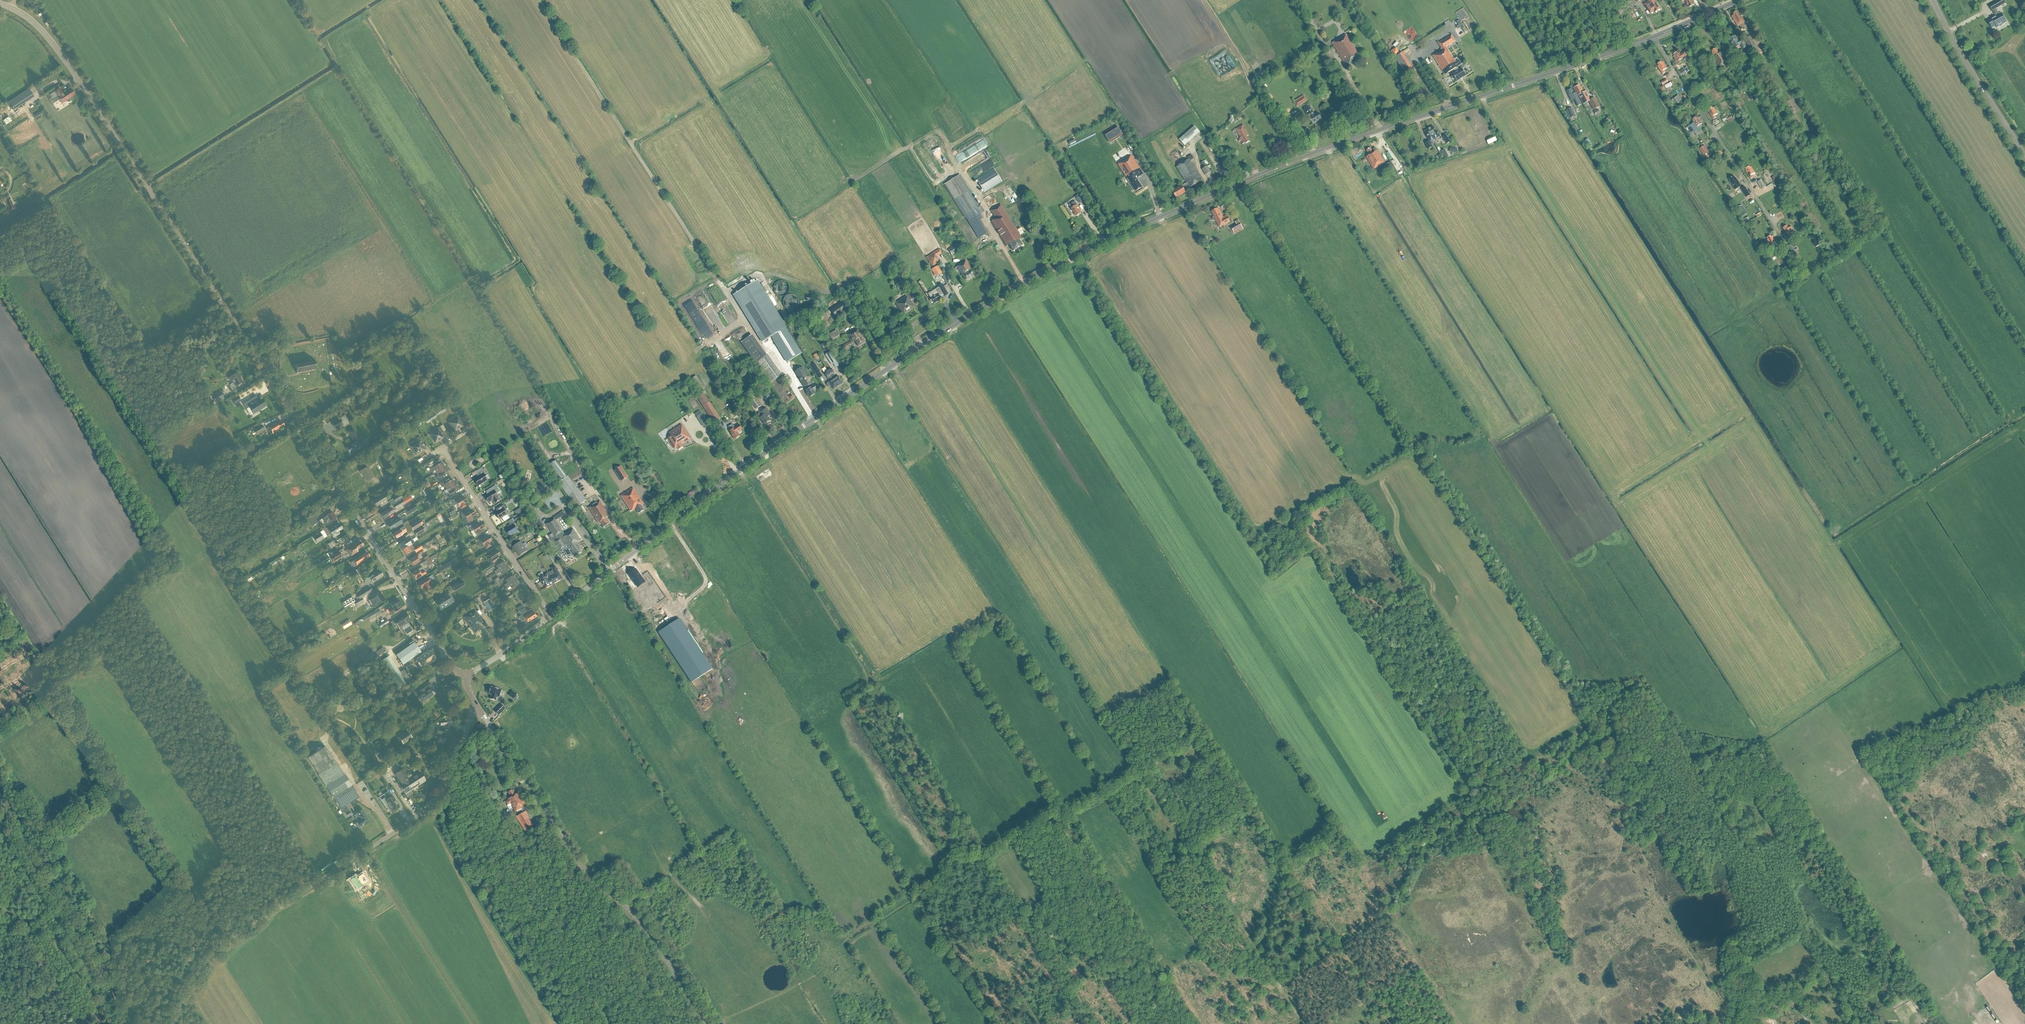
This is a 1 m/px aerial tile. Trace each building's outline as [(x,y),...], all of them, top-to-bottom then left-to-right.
[(1647,8),(1650,14),(1654,12),(1655,13),(1661,9),(1656,2),(1655,0),(1651,0),(1645,4),(1648,7),(1647,8)] [(1996,2),(1989,6),(1992,11),(1993,11),(1995,9),(1999,7),(1996,2)] [(1991,21),(1988,23),(1991,28),(1995,26),(1996,28),(2004,24),(1999,14),(1999,15),(1995,9),(1993,11),(1996,16),(1991,19),(1991,21)] [(1738,26),(1745,22),(1741,16),(1740,16),(1737,11),(1733,14),(1734,15),(1732,16),(1738,26)] [(1347,68),(1353,64),(1361,59),(1346,34),(1332,42),(1347,68)] [(1456,81),(1466,76),(1462,69),(1460,70),(1458,67),(1458,66),(1461,64),(1459,60),(1455,62),(1446,47),(1455,41),(1451,35),(1438,43),(1441,48),(1440,49),(1442,52),(1438,54),(1437,53),(1433,56),(1445,74),(1445,75),(1454,69),(1456,72),(1452,75),(1451,76),(1452,77),(1453,79),(1454,80),(1455,79),(1456,81)] [(1744,50),(1747,48),(1742,39),(1738,41),(1735,36),(1729,40),(1735,49),(1741,45),(1744,50)] [(1756,46),(1750,36),(1745,39),(1751,49),(1756,46)] [(1395,48),(1390,51),(1392,53),(1394,57),(1400,53),(1398,49),(1397,48),(1396,47),(1395,48)] [(1228,48),(1212,56),(1217,67),(1220,66),(1221,69),(1219,70),(1221,74),(1224,72),(1222,69),(1232,64),(1230,61),(1234,59),(1233,56),(1232,56),(1228,48)] [(1714,57),(1721,68),(1726,64),(1728,69),(1732,66),(1722,51),(1719,53),(1716,48),(1712,51),(1715,56),(1714,57)] [(1675,56),(1674,57),(1678,64),(1681,63),(1680,60),(1683,59),(1688,55),(1685,51),(1680,54),(1679,53),(1678,53),(1677,52),(1674,54),(1675,56)] [(1339,72),(1342,70),(1336,61),(1333,63),(1339,72)] [(1659,69),(1657,71),(1662,79),(1670,74),(1667,69),(1663,63),(1662,63),(1661,62),(1658,64),(1659,66),(1658,67),(1659,69)] [(1579,85),(1574,88),(1577,96),(1579,95),(1583,104),(1590,101),(1588,97),(1586,91),(1583,93),(1579,85)] [(14,111),(34,97),(28,89),(8,102),(14,111)] [(57,96),(62,104),(67,101),(68,102),(69,102),(71,101),(71,100),(70,98),(75,95),(71,90),(64,95),(60,89),(49,95),(52,100),(57,96)] [(1578,106),(1581,104),(1576,93),(1574,94),(1572,89),(1567,92),(1571,100),(1575,99),(1578,106)] [(1297,107),(1307,101),(1304,96),(1294,102),(1297,107)] [(1595,99),(1589,101),(1593,110),(1599,107),(1595,99)] [(1313,124),(1321,119),(1318,112),(1314,115),(1309,106),(1304,109),(1309,118),(1313,124)] [(1710,111),(1708,112),(1713,120),(1716,118),(1715,116),(1718,114),(1714,108),(1713,109),(1712,107),(1708,110),(1710,111)] [(1575,116),(1572,108),(1566,111),(1569,119),(1575,116)] [(1702,124),(1698,118),(1697,119),(1696,117),(1693,120),(1694,121),(1693,122),(1694,124),(1689,127),(1690,129),(1689,130),(1691,134),(1694,132),(1697,136),(1699,134),(1696,131),(1698,130),(1702,127),(1701,124),(1702,124)] [(1247,136),(1248,135),(1248,134),(1243,125),(1236,129),(1242,139),(1240,139),(1238,140),(1239,142),(1241,141),(1243,144),(1245,143),(1246,144),(1250,141),(1247,136)] [(1195,126),(1179,139),(1185,146),(1200,133),(1195,126)] [(1110,143),(1123,135),(1118,127),(1105,135),(1110,143)] [(1437,136),(1439,135),(1438,132),(1436,132),(1434,127),(1428,129),(1430,133),(1431,133),(1434,137),(1434,139),(1435,141),(1439,139),(1437,136)] [(1430,133),(1428,129),(1424,131),(1426,135),(1427,138),(1427,137),(1429,141),(1430,141),(1432,145),(1436,143),(1435,141),(1434,139),(1434,137),(1431,133),(1430,133)] [(982,141),(963,150),(967,159),(988,148),(987,144),(984,138),(982,139),(982,141)] [(920,148),(934,172),(940,169),(926,145),(920,148)] [(1708,153),(1704,146),(1700,149),(1704,155),(1708,153)] [(1387,170),(1388,170),(1385,165),(1384,163),(1385,163),(1377,151),(1373,153),(1370,148),(1366,150),(1369,155),(1367,157),(1374,169),(1382,164),(1383,166),(1383,167),(1386,171),(1387,170)] [(990,162),(990,164),(998,160),(993,153),(979,161),(982,167),(990,162)] [(1172,192),(1176,198),(1187,191),(1186,190),(1191,187),(1203,179),(1191,161),(1194,159),(1192,155),(1188,158),(1189,159),(1177,167),(1188,183),(1183,186),(1182,186),(1172,192)] [(1136,179),(1143,174),(1132,156),(1118,165),(1130,183),(1136,191),(1142,187),(1139,183),(1140,183),(1138,180),(1136,179)] [(1387,170),(1391,178),(1398,173),(1391,161),(1385,165),(1388,170),(1387,170)] [(1211,172),(1208,166),(1207,166),(1202,169),(1206,175),(1211,172)] [(1752,175),(1755,173),(1751,167),(1750,168),(1749,167),(1746,169),(1747,171),(1746,171),(1751,179),(1753,177),(1752,175)] [(984,192),(1001,182),(993,169),(976,180),(984,192)] [(941,173),(933,178),(937,184),(945,179),(941,173)] [(982,218),(980,214),(983,212),(980,206),(978,207),(959,175),(945,184),(970,225),(982,218)] [(1735,190),(1741,186),(1736,178),(1735,178),(1734,176),(1729,179),(1730,181),(1730,182),(1735,190)] [(1766,187),(1762,180),(1757,183),(1762,189),(1766,187)] [(1011,191),(1008,193),(1005,188),(1002,190),(1006,197),(1009,196),(1012,200),(1019,197),(1013,185),(1008,187),(1011,191)] [(1750,195),(1745,187),(1741,189),(1746,198),(1750,195)] [(15,208),(11,200),(6,203),(9,211),(15,208)] [(1077,205),(1075,202),(1069,205),(1072,208),(1071,209),(1076,216),(1081,213),(1080,211),(1081,210),(1077,205)] [(1022,238),(1020,235),(1019,235),(1000,205),(991,211),(996,219),(991,221),(1006,246),(1009,244),(1013,251),(1022,245),(1019,240),(1022,238)] [(1213,217),(1212,219),(1213,220),(1215,221),(1216,220),(1220,227),(1229,222),(1226,215),(1223,217),(1218,208),(1212,212),(1214,217),(1213,217)] [(1239,223),(1230,228),(1235,235),(1243,230),(1239,223)] [(1789,229),(1787,226),(1783,228),(1784,230),(1783,231),(1789,240),(1796,235),(1791,227),(1789,229)] [(1769,247),(1770,246),(1772,248),(1778,245),(1773,236),(1772,237),(1771,236),(1767,238),(1768,240),(1767,240),(1769,243),(1767,245),(1769,247)] [(957,244),(949,249),(952,255),(960,249),(957,244)] [(1788,246),(1796,259),(1799,257),(1793,248),(1792,245),(1791,244),(1788,246)] [(938,249),(935,251),(926,257),(932,267),(939,262),(936,257),(941,254),(938,249)] [(966,280),(975,275),(965,260),(959,265),(957,267),(966,280)] [(938,266),(932,269),(936,276),(941,273),(938,266)] [(762,342),(770,337),(786,362),(792,359),(800,354),(799,351),(757,281),(733,295),(762,342)] [(930,298),(934,304),(941,299),(939,296),(943,294),(942,292),(945,290),(942,284),(938,286),(939,287),(935,290),(936,292),(929,296),(930,298)] [(729,304),(719,287),(711,292),(721,309),(729,304)] [(908,293),(912,299),(916,296),(912,290),(908,293)] [(677,297),(681,303),(686,300),(682,294),(677,297)] [(791,295),(790,295),(789,295),(788,295),(786,296),(785,296),(784,297),(784,298),(783,300),(783,301),(783,302),(783,303),(783,305),(784,306),(784,307),(785,308),(786,309),(788,309),(789,310),(790,310),(791,310),(793,309),(794,309),(795,308),(796,307),(797,306),(797,305),(798,303),(798,302),(798,301),(797,300),(797,299),(797,298),(796,297),(795,296),(794,296),(793,295),(792,295),(791,295)] [(913,307),(907,297),(896,303),(903,313),(913,307)] [(836,317),(847,309),(842,302),(830,310),(836,317)] [(858,346),(865,342),(862,337),(857,329),(847,334),(852,342),(854,341),(855,341),(858,346)] [(799,351),(800,354),(792,359),(796,366),(792,368),(794,371),(807,363),(800,351),(799,351)] [(826,355),(831,364),(836,361),(830,352),(826,355)] [(767,354),(755,363),(769,383),(781,375),(767,354)] [(309,362),(307,363),(307,362),(306,362),(307,363),(304,363),(303,363),(304,363),(301,364),(301,363),(301,364),(299,364),(298,364),(295,365),(295,364),(294,365),(295,365),(295,367),(294,368),(295,368),(296,370),(295,370),(295,371),(296,371),(296,373),(297,373),(300,373),(303,372),(303,373),(303,372),(305,372),(306,372),(308,371),(308,372),(309,372),(309,371),(311,371),(312,371),(311,371),(314,370),(314,371),(315,371),(314,370),(317,367),(317,368),(318,367),(317,367),(319,367),(318,363),(316,364),(317,363),(316,363),(313,362),(313,361),(312,361),(312,362),(310,362),(310,361),(309,362)] [(815,374),(820,371),(814,363),(810,366),(815,374)] [(815,394),(813,392),(817,390),(814,385),(813,385),(802,367),(794,372),(804,388),(806,387),(807,389),(805,390),(810,397),(815,394)] [(831,376),(832,378),(838,386),(843,383),(838,376),(835,378),(833,374),(830,369),(828,371),(831,376)] [(833,389),(838,386),(832,378),(831,376),(828,371),(824,373),(829,380),(830,381),(827,383),(826,384),(828,387),(829,387),(831,386),(833,389)] [(237,387),(236,386),(242,382),(239,377),(240,376),(237,373),(229,378),(231,382),(231,381),(232,383),(230,384),(231,385),(230,386),(232,389),(233,389),(237,387)] [(700,391),(704,388),(696,376),(692,379),(700,391)] [(837,395),(842,400),(846,396),(841,391),(837,395)] [(211,399),(213,403),(215,402),(216,403),(224,399),(220,392),(212,396),(213,398),(211,399)] [(713,423),(720,418),(704,393),(697,397),(713,423)] [(258,399),(256,396),(243,405),(246,409),(249,407),(253,414),(265,407),(261,400),(258,402),(257,400),(258,399)] [(761,406),(755,397),(750,400),(756,409),(761,406)] [(770,420),(768,417),(770,415),(769,414),(770,414),(766,408),(757,414),(759,418),(764,424),(770,420)] [(454,432),(461,427),(460,426),(462,425),(460,422),(462,420),(459,415),(456,416),(457,418),(449,423),(454,432)] [(339,419),(332,424),(335,429),(343,425),(339,419)] [(284,426),(281,422),(276,425),(275,423),(268,427),(272,434),(278,430),(284,426)] [(685,443),(691,439),(682,424),(668,433),(671,437),(667,439),(674,450),(677,448),(678,450),(683,446),(685,445),(684,444),(685,444),(685,443)] [(737,432),(742,429),(739,425),(734,428),(732,424),(728,427),(730,430),(729,431),(734,439),(739,436),(737,432)] [(262,425),(253,431),(256,435),(265,430),(262,425)] [(438,430),(429,435),(435,444),(442,439),(441,438),(442,437),(440,433),(443,432),(440,426),(437,428),(438,430)] [(350,454),(363,446),(353,429),(348,432),(354,442),(346,447),(350,454)] [(410,447),(415,455),(422,451),(422,450),(423,449),(421,445),(424,444),(420,438),(418,440),(419,442),(410,447)] [(555,460),(549,465),(561,481),(567,476),(555,460)] [(434,463),(428,467),(433,474),(436,472),(444,467),(441,462),(435,466),(434,463)] [(628,477),(621,466),(614,470),(621,481),(628,477)] [(367,482),(374,478),(367,467),(360,471),(362,474),(367,482)] [(435,477),(436,479),(438,482),(443,478),(441,476),(447,472),(444,467),(436,472),(438,475),(435,477)] [(478,478),(475,480),(478,485),(487,480),(484,474),(486,473),(482,468),(476,472),(477,474),(476,474),(478,478)] [(647,479),(641,471),(636,474),(642,483),(647,479)] [(444,480),(439,484),(441,488),(445,487),(447,489),(455,484),(452,479),(446,483),(444,480)] [(446,495),(447,496),(448,499),(454,495),(452,493),(458,489),(455,484),(447,489),(449,493),(446,495)] [(489,502),(493,499),(495,503),(500,500),(496,493),(499,491),(496,486),(487,491),(489,494),(485,497),(489,502)] [(639,497),(633,488),(621,496),(631,511),(635,508),(639,513),(644,510),(641,505),(643,504),(639,497)] [(578,490),(569,497),(576,507),(586,500),(578,490)] [(549,495),(551,498),(549,499),(552,506),(557,504),(552,494),(549,495)] [(375,507),(379,504),(381,507),(387,503),(383,496),(375,500),(375,499),(372,501),(375,507)] [(456,504),(458,507),(459,507),(460,509),(463,508),(465,506),(463,504),(466,502),(463,497),(460,499),(459,496),(452,500),(455,505),(456,504)] [(407,497),(402,500),(393,506),(395,510),(404,504),(410,501),(407,497)] [(588,507),(598,523),(600,522),(604,527),(609,524),(606,518),(609,516),(600,501),(588,507)] [(498,512),(496,513),(499,519),(502,517),(504,522),(510,518),(507,514),(505,511),(507,510),(504,505),(497,509),(498,512)] [(417,510),(415,506),(406,511),(409,515),(417,510)] [(387,510),(380,514),(383,519),(393,513),(390,508),(387,510)] [(558,518),(568,512),(566,508),(556,513),(558,518)] [(474,515),(471,510),(468,512),(467,509),(461,513),(462,515),(461,516),(463,519),(465,517),(468,523),(473,520),(471,517),(474,515)] [(330,522),(335,519),(332,512),(326,516),(322,519),(324,522),(324,523),(325,525),(326,525),(330,523),(330,522)] [(543,525),(536,515),(533,517),(540,527),(543,525)] [(318,522),(314,517),(308,521),(311,527),(318,522)] [(394,527),(395,528),(402,524),(399,518),(394,521),(387,525),(390,530),(394,527)] [(554,518),(546,524),(552,533),(548,536),(552,542),(553,541),(558,548),(556,550),(560,556),(565,553),(568,556),(571,554),(573,556),(574,555),(575,556),(581,552),(580,551),(582,550),(578,544),(577,544),(576,542),(580,539),(573,528),(564,534),(562,532),(563,532),(554,518)] [(418,521),(410,526),(413,531),(421,526),(421,525),(422,524),(420,520),(418,521)] [(473,530),(475,533),(476,536),(482,533),(480,530),(482,528),(479,523),(477,525),(475,522),(468,526),(471,531),(473,530)] [(509,528),(506,530),(510,536),(512,534),(515,538),(521,534),(519,530),(517,531),(514,525),(515,525),(513,522),(507,526),(509,528)] [(338,531),(342,529),(339,524),(332,528),(329,530),(328,527),(323,530),(327,536),(330,534),(333,538),(339,534),(338,531)] [(398,529),(399,530),(393,534),(396,539),(402,535),(406,532),(403,526),(398,529)] [(422,526),(413,532),(417,537),(425,532),(422,526)] [(320,532),(312,537),(315,541),(323,536),(320,532)] [(344,544),(350,541),(346,535),(341,538),(339,539),(341,543),(343,542),(344,544)] [(480,548),(483,546),(486,549),(491,546),(489,543),(491,541),(488,536),(485,538),(483,535),(476,540),(479,545),(480,548)] [(402,550),(411,544),(414,543),(412,539),(408,542),(406,539),(403,541),(399,544),(402,550)] [(516,551),(526,544),(525,543),(522,544),(520,541),(513,546),(516,551)] [(356,544),(356,543),(346,550),(351,556),(357,552),(357,551),(359,549),(359,548),(362,546),(360,542),(356,544)] [(411,544),(402,550),(406,555),(414,550),(416,553),(422,549),(420,546),(414,550),(411,544)] [(526,544),(516,551),(519,556),(527,551),(525,548),(527,546),(526,544)] [(490,558),(487,560),(491,565),(496,561),(494,559),(499,555),(496,550),(488,555),(490,558)] [(333,563),(342,557),(338,552),(330,558),(333,563)] [(360,557),(353,561),(356,566),(363,562),(366,560),(365,559),(369,557),(366,552),(360,557)] [(417,560),(419,559),(416,554),(414,555),(415,556),(409,560),(412,566),(418,562),(417,560)] [(557,563),(551,554),(549,556),(554,564),(557,563)] [(440,573),(455,564),(452,560),(438,569),(440,573)] [(495,573),(506,566),(503,561),(496,566),(498,569),(494,571),(495,573)] [(645,564),(659,590),(663,588),(648,562),(645,564)] [(506,566),(495,573),(497,574),(500,572),(502,575),(509,570),(506,566)] [(562,579),(557,570),(559,570),(558,570),(557,570),(555,566),(551,568),(553,570),(548,573),(554,583),(562,579)] [(422,576),(426,574),(424,570),(422,567),(418,570),(417,569),(415,571),(411,574),(415,580),(422,576)] [(628,574),(636,585),(643,580),(636,569),(628,574)] [(374,581),(382,576),(379,571),(371,576),(365,580),(368,585),(374,581)] [(546,588),(554,583),(548,573),(539,578),(541,581),(543,585),(544,584),(546,588)] [(505,587),(516,579),(513,575),(505,580),(507,583),(504,585),(505,587)] [(432,582),(429,584),(428,582),(434,579),(432,576),(426,579),(417,584),(421,589),(423,587),(426,591),(432,588),(435,586),(432,582)] [(500,580),(495,583),(491,586),(493,588),(501,583),(503,582),(501,579),(500,580)] [(516,579),(505,587),(506,588),(509,586),(511,589),(519,584),(516,579)] [(461,580),(451,586),(454,592),(465,586),(461,580)] [(356,595),(359,599),(372,591),(370,587),(356,595)] [(372,599),(370,600),(374,606),(377,605),(385,600),(379,591),(370,597),(372,599)] [(654,592),(646,597),(651,606),(659,602),(654,592)] [(503,598),(502,598),(504,602),(512,597),(510,593),(510,594),(503,598)] [(450,603),(445,595),(438,599),(439,600),(436,602),(440,609),(450,603)] [(352,598),(342,604),(344,608),(355,602),(352,598)] [(398,610),(396,606),(399,604),(397,599),(390,604),(391,607),(387,609),(390,613),(394,611),(395,612),(398,610)] [(483,603),(488,612),(496,607),(492,599),(489,600),(488,600),(483,603)] [(649,614),(662,607),(660,602),(651,606),(653,609),(648,612),(649,614)] [(517,608),(526,623),(536,616),(531,609),(528,611),(526,610),(524,608),(522,605),(517,608)] [(652,619),(665,611),(662,607),(650,615),(652,619)] [(475,610),(464,617),(473,633),(481,628),(479,624),(482,622),(475,610)] [(406,635),(415,629),(410,622),(411,622),(409,618),(409,617),(408,616),(407,615),(395,623),(399,630),(402,628),(406,635)] [(394,653),(398,658),(402,665),(420,652),(413,643),(409,646),(408,644),(406,645),(406,644),(394,653)] [(386,645),(378,649),(381,655),(389,651),(386,645)] [(429,652),(417,660),(422,667),(434,659),(429,652)] [(395,689),(405,683),(388,656),(378,662),(395,689)] [(421,694),(418,696),(423,702),(436,693),(432,687),(430,684),(419,691),(421,694)] [(489,694),(491,695),(490,699),(496,701),(497,697),(499,698),(502,690),(491,686),(489,694)] [(501,704),(494,711),(498,715),(506,708),(501,704)] [(439,728),(436,736),(440,737),(439,739),(445,740),(446,737),(446,738),(448,730),(439,728)] [(403,744),(411,738),(407,731),(398,737),(403,744)] [(324,746),(308,758),(319,775),(318,775),(325,786),(340,809),(343,813),(348,809),(352,807),(350,803),(359,797),(344,774),(343,775),(324,746)] [(407,758),(411,764),(415,761),(412,755),(407,758)] [(399,785),(405,794),(407,797),(413,793),(410,790),(425,781),(419,772),(413,777),(411,774),(406,777),(402,770),(395,774),(399,781),(400,783),(401,783),(401,784),(399,785)] [(515,811),(526,805),(518,792),(515,794),(512,790),(508,792),(511,797),(507,799),(508,800),(505,801),(507,805),(510,803),(515,811)] [(385,797),(380,800),(385,807),(388,806),(392,811),(399,807),(392,796),(391,797),(388,792),(383,794),(385,797)] [(361,826),(369,821),(362,810),(354,816),(358,821),(361,826)] [(532,825),(524,812),(516,817),(524,830),(532,825)] [(360,884),(363,883),(364,884),(367,882),(362,874),(358,877),(358,878),(357,879),(355,877),(349,880),(356,889),(361,885),(360,884)]
